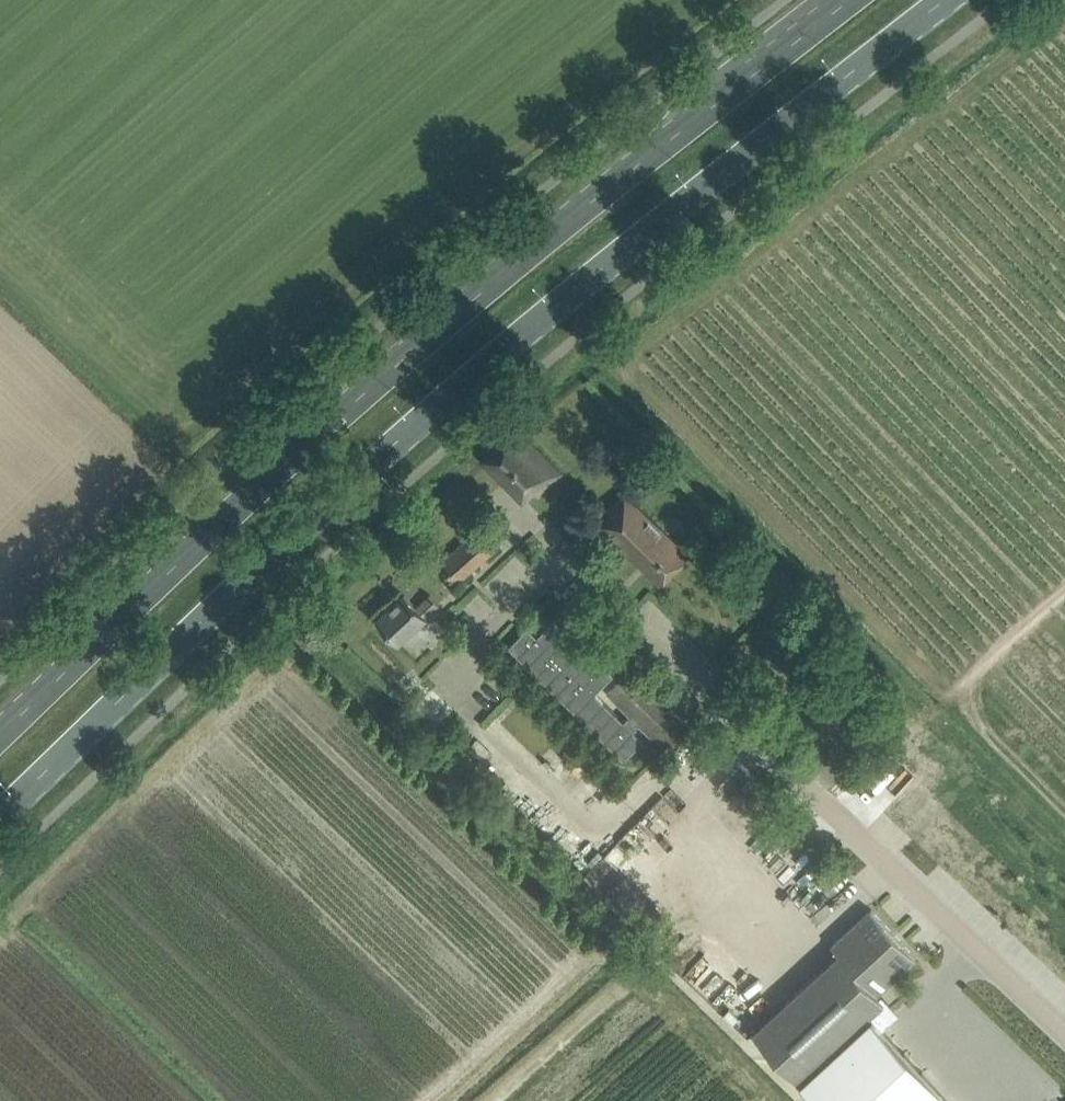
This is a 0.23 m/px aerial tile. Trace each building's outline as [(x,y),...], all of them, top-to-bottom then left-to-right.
[(484,459),(523,499),(533,489),(539,495),(559,474),(516,428),(484,459)] [(596,520),(660,583),(688,555),(624,491),(596,520)] [(442,563),(458,580),(498,545),(482,528),(442,563)] [(378,619),(400,642),(424,619),(440,604),(431,594),(417,607),(405,594),(378,619)] [(595,693),(607,681),(614,674),(556,617),(537,637),(528,627),(509,647),(625,760),(644,741),(634,731),(641,724),(667,750),(691,726),(632,668),(609,692),(631,714),(624,721),(595,693)] [(754,1032),(798,1081),(869,1016),(885,1001),(878,993),(916,957),(872,909),(832,945),(840,953),(754,1032)] [(801,1083),(817,1100),(951,1100),(873,1016),(801,1083)]
